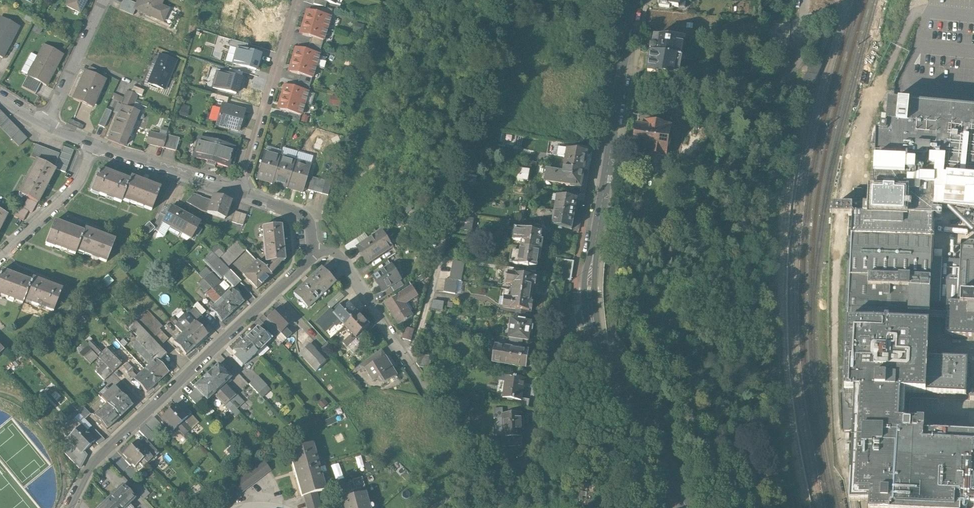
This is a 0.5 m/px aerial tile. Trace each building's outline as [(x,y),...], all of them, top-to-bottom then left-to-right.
[(66,6),(80,13),(87,0),(69,0),(66,6)] [(126,0),(124,0),(119,10),(133,16),(135,10),(135,9),(137,5),(126,0)] [(137,5),(135,9),(135,10),(162,22),(168,10),(160,6),(163,0),(139,0),(137,5)] [(332,10),(321,7),(319,13),(330,17),(332,10)] [(319,13),(310,11),(308,16),(306,15),(304,22),(327,29),(330,17),(319,13)] [(3,59),(20,27),(0,17),(0,58),(3,59)] [(327,29),(304,22),(302,28),(304,29),(302,34),(311,37),(323,41),(327,29)] [(819,34),(810,33),(807,54),(818,56),(820,43),(818,43),(819,34)] [(685,37),(654,35),(653,43),(651,44),(650,48),(652,49),(651,51),(681,56),(685,37)] [(323,41),(311,37),(309,44),(321,47),(323,41)] [(237,48),(246,50),(248,44),(231,39),(229,45),(237,48)] [(44,46),(35,64),(34,63),(27,75),(41,82),(46,85),(47,84),(46,84),(52,73),(51,72),(53,68),(55,69),(62,54),(44,44),(43,45),(44,46)] [(321,47),(309,44),(307,51),(319,54),(321,47)] [(246,50),(237,48),(233,63),(256,69),(260,54),(246,50)] [(307,51),(298,48),(297,53),(294,52),(292,59),(315,66),(322,68),(325,59),(324,57),(318,56),(319,54),(307,51)] [(681,56),(651,51),(650,60),(648,62),(647,67),(649,69),(648,70),(659,72),(667,73),(667,72),(678,74),(681,56)] [(160,55),(148,83),(164,90),(165,89),(163,88),(167,78),(168,79),(176,62),(160,55)] [(315,66),(292,59),(290,66),(293,67),(291,72),(300,75),(312,78),(315,66)] [(772,63),(761,61),(760,77),(770,79),(772,63)] [(822,63),(810,61),(809,66),(808,66),(807,71),(806,71),(805,76),(803,76),(802,82),(788,80),(786,91),(800,92),(808,94),(822,63)] [(230,68),(228,74),(241,78),(243,72),(230,68)] [(104,80),(85,71),(73,98),(92,107),(104,80)] [(228,74),(217,71),(213,87),(236,94),(241,78),(228,74)] [(41,82),(27,75),(21,87),(35,94),(41,82)] [(312,78),(300,75),(298,81),(310,85),(312,78)] [(310,85),(298,81),(296,88),(308,91),(310,85)] [(296,88),(287,85),(286,90),(283,90),(281,96),(304,103),(308,91),(296,88)] [(144,91),(133,87),(131,92),(142,97),(144,91)] [(136,95),(127,92),(125,98),(133,102),(136,95)] [(111,99),(122,104),(124,99),(113,94),(111,99)] [(304,103),(281,96),(279,103),(282,104),(280,109),(289,112),(300,115),(304,103)] [(133,102),(125,98),(122,106),(131,110),(133,104),(133,102)] [(888,102),(887,116),(884,115),(884,120),(886,120),(886,123),(973,132),(973,111),(888,102)] [(245,110),(222,104),(217,122),(219,125),(239,131),(245,110)] [(131,110),(122,106),(108,140),(124,147),(138,113),(131,110)] [(673,109),(656,107),(657,115),(673,117),(673,109)] [(112,112),(106,109),(98,126),(104,128),(112,112)] [(0,112),(0,127),(19,147),(26,140),(0,112)] [(300,115),(289,112),(287,119),(298,122),(300,115)] [(644,125),(637,124),(634,143),(632,149),(639,151),(647,152),(666,155),(667,146),(670,143),(671,140),(671,137),(670,134),(671,124),(657,122),(658,118),(646,117),(646,121),(645,120),(644,125)] [(933,432),(933,422),(904,421),(905,392),(966,395),(967,359),(927,357),(929,302),(946,303),(944,335),(973,337),(973,243),(961,242),(960,260),(931,259),(934,210),(963,213),(962,224),(973,225),(973,223),(973,132),(886,123),(886,127),(881,126),(880,127),(880,132),(876,132),(876,133),(873,196),(872,206),(863,206),(863,205),(852,205),(851,215),(852,215),(844,389),(844,430),(852,430),(849,500),(869,501),(868,507),(960,507),(960,505),(973,506),(973,434),(933,432)] [(709,128),(685,124),(679,154),(683,155),(681,163),(702,167),(709,128)] [(166,137),(149,132),(146,143),(163,148),(166,137)] [(179,138),(167,135),(166,137),(163,148),(176,151),(179,138)] [(233,147),(199,137),(194,156),(228,166),(233,147)] [(634,143),(624,141),(622,152),(638,155),(639,151),(632,149),(634,143)] [(41,148),(35,145),(31,157),(36,160),(37,159),(41,148)] [(74,151),(62,146),(59,154),(54,168),(65,173),(74,151)] [(587,150),(567,148),(559,147),(558,156),(565,157),(564,168),(583,171),(587,150)] [(47,150),(41,148),(37,159),(42,162),(47,150)] [(47,150),(42,162),(48,165),(53,153),(47,150)] [(280,156),(265,152),(256,179),(257,179),(258,177),(263,179),(264,178),(267,179),(272,181),(271,183),(272,184),(280,156)] [(57,154),(53,153),(48,165),(54,168),(59,154),(58,154),(57,154)] [(295,161),(280,156),(272,184),(273,182),(278,183),(279,182),(282,183),(282,184),(287,185),(286,188),(287,188),(295,161)] [(37,159),(36,160),(19,193),(37,202),(55,169),(54,168),(48,165),(42,162),(37,159)] [(310,165),(295,161),(287,188),(288,188),(288,186),(293,188),(294,187),(298,188),(297,188),(302,190),(301,192),(302,193),(310,165)] [(530,171),(515,168),(512,182),(523,184),(524,181),(528,182),(530,171)] [(583,171),(564,168),(563,172),(546,169),(544,181),(581,187),(583,171)] [(110,174),(99,169),(91,191),(121,202),(122,199),(129,181),(115,176),(115,175),(111,173),(110,174)] [(319,179),(312,177),(308,189),(316,191),(319,179)] [(160,189),(145,183),(146,183),(142,181),(141,182),(131,178),(129,181),(122,199),(152,210),(160,189)] [(325,180),(319,179),(316,191),(322,193),(325,180)] [(331,182),(325,180),(322,193),(328,195),(331,182)] [(585,193),(573,191),(572,197),(577,198),(576,200),(583,201),(585,193)] [(211,201),(201,197),(201,196),(194,193),(186,201),(201,210),(207,213),(211,201)] [(231,201),(213,194),(211,201),(207,213),(225,219),(231,201)] [(572,197),(557,195),(555,208),(574,212),(576,200),(577,198),(572,197)] [(200,223),(172,207),(166,216),(164,221),(163,222),(191,239),(200,223)] [(574,212),(555,208),(552,225),(572,229),(574,212)] [(247,215),(236,212),(232,222),(243,226),(247,215)] [(166,216),(160,213),(153,227),(155,229),(163,222),(164,221),(166,216)] [(64,226),(53,222),(45,243),(75,254),(76,251),(83,234),(69,228),(70,228),(65,226),(64,226)] [(281,225),(263,227),(265,262),(264,263),(261,266),(270,275),(281,262),(280,262),(284,261),(281,225)] [(533,232),(532,232),(514,229),(513,241),(521,243),(521,246),(541,250),(543,242),(540,241),(542,228),(534,227),(533,232)] [(101,235),(96,233),(96,234),(85,230),(83,234),(76,251),(106,262),(114,241),(101,236),(101,235)] [(359,246),(358,246),(358,247),(368,262),(390,249),(393,247),(388,239),(385,240),(381,235),(382,234),(381,232),(380,233),(359,246)] [(355,239),(345,245),(349,252),(358,247),(358,246),(359,246),(355,239)] [(406,239),(393,247),(396,252),(409,244),(406,239)] [(210,250),(212,252),(227,268),(246,249),(237,240),(224,253),(216,245),(210,250)] [(541,250),(521,246),(520,253),(511,251),(509,264),(529,267),(528,271),(535,272),(538,259),(540,260),(541,250)] [(223,277),(233,287),(239,281),(227,268),(212,252),(203,260),(221,279),(223,277)] [(574,260),(560,258),(557,277),(570,279),(574,260)] [(261,266),(257,262),(246,272),(246,271),(243,273),(244,274),(242,275),(249,283),(247,285),(249,287),(251,285),(256,290),(271,276),(261,266)] [(464,264),(455,262),(453,269),(451,268),(449,279),(457,281),(461,282),(464,264)] [(392,265),(374,276),(383,291),(401,280),(392,265)] [(243,302),(232,289),(225,295),(224,294),(224,293),(217,286),(220,283),(206,268),(198,275),(212,289),(221,299),(233,312),(243,302)] [(322,268),(294,294),(307,309),(314,302),(315,302),(330,289),(329,288),(335,283),(322,268)] [(1,271),(0,274),(0,295),(22,304),(23,301),(30,283),(17,278),(17,277),(12,275),(12,276),(1,271)] [(535,277),(508,273),(507,282),(514,283),(513,291),(532,294),(534,286),(536,286),(537,279),(535,278),(535,277)] [(48,285),(43,283),(43,284),(32,279),(30,283),(23,301),(53,312),(61,291),(48,286),(48,285)] [(449,279),(445,279),(443,292),(454,294),(457,281),(449,279)] [(413,287),(399,295),(399,294),(385,303),(389,310),(390,310),(400,325),(406,321),(408,320),(413,316),(405,303),(418,295),(413,287)] [(221,299),(212,289),(207,294),(214,302),(217,299),(219,301),(221,299)] [(532,294),(513,291),(512,298),(505,297),(503,307),(530,311),(532,311),(533,303),(531,303),(532,294)] [(434,298),(432,307),(444,309),(446,300),(434,298)] [(233,312),(221,299),(219,301),(210,309),(212,312),(210,314),(214,318),(216,316),(222,322),(233,312)] [(347,301),(341,306),(339,304),(332,310),(330,308),(316,321),(325,331),(334,323),(335,324),(338,324),(341,321),(346,326),(359,313),(347,301)] [(294,321),(280,307),(267,319),(268,320),(281,334),(287,340),(292,335),(286,328),(294,321)] [(203,318),(194,308),(188,314),(196,323),(203,318)] [(370,325),(359,313),(346,326),(357,338),(361,335),(363,337),(367,333),(364,331),(370,325)] [(196,323),(188,314),(184,314),(178,320),(178,323),(175,326),(182,334),(195,347),(207,335),(196,323)] [(525,321),(520,320),(520,321),(512,319),(509,337),(510,338),(523,340),(529,341),(530,332),(533,331),(533,327),(531,325),(532,323),(525,322),(525,321)] [(281,334),(268,320),(263,324),(276,338),(281,334)] [(167,355),(135,322),(129,328),(138,338),(131,346),(150,366),(156,360),(158,363),(167,355)] [(264,336),(258,329),(244,341),(256,354),(272,339),(266,334),(264,336)] [(182,334),(173,343),(177,347),(174,350),(178,353),(180,351),(185,356),(195,347),(182,334)] [(523,340),(510,338),(509,345),(522,347),(523,340)] [(244,341),(234,351),(238,355),(234,359),(242,367),(256,354),(244,341)] [(122,364),(107,348),(107,349),(100,342),(91,351),(104,364),(112,373),(122,364)] [(328,362),(310,344),(300,354),(317,372),(328,362)] [(529,351),(495,345),(492,362),(527,368),(529,351)] [(374,354),(360,364),(364,370),(366,369),(366,368),(378,361),(374,354)] [(378,361),(366,368),(366,369),(368,368),(375,378),(373,380),(380,376),(384,383),(397,375),(386,356),(378,361)] [(158,363),(156,360),(150,366),(145,370),(157,383),(168,373),(158,363)] [(222,362),(206,377),(218,390),(230,402),(237,395),(226,383),(234,375),(222,362)] [(112,373),(104,364),(95,373),(104,381),(112,373)] [(157,383),(145,370),(139,376),(132,369),(127,374),(136,383),(135,385),(138,389),(140,387),(146,393),(157,383)] [(530,398),(522,397),(523,388),(524,388),(524,384),(525,378),(514,376),(514,377),(506,375),(503,397),(513,398),(512,404),(528,406),(530,398)] [(267,386),(258,376),(249,385),(258,394),(267,386)] [(537,378),(526,376),(525,378),(524,384),(535,386),(537,378)] [(218,390),(206,377),(195,387),(199,392),(197,395),(200,398),(203,396),(207,400),(214,393),(218,390)] [(120,394),(114,388),(111,388),(108,391),(106,388),(99,395),(101,398),(100,399),(106,405),(119,418),(131,407),(126,401),(129,399),(122,392),(120,394)] [(230,402),(218,390),(214,393),(229,410),(233,406),(230,402)] [(119,418),(106,405),(94,417),(97,422),(95,424),(98,427),(100,425),(106,431),(119,418)] [(183,409),(182,408),(180,409),(176,405),(168,412),(188,433),(192,430),(184,422),(191,415),(185,408),(183,409)] [(90,415),(81,406),(76,411),(85,420),(90,415)] [(188,433),(168,412),(161,419),(165,423),(163,425),(163,426),(162,427),(161,427),(162,428),(169,435),(177,428),(184,437),(188,433)] [(522,412),(503,413),(504,436),(502,436),(503,446),(523,445),(522,429),(524,429),(523,417),(522,417),(522,412)] [(162,427),(154,418),(145,426),(154,435),(162,428),(161,427),(162,427)] [(89,435),(80,426),(80,427),(73,420),(61,432),(81,454),(94,442),(94,441),(89,435)] [(104,441),(92,428),(89,430),(91,432),(89,435),(94,441),(94,442),(97,445),(104,441)] [(146,443),(143,447),(137,441),(130,448),(146,465),(157,455),(146,443)] [(313,442),(289,449),(303,496),(304,496),(317,492),(326,489),(313,442)] [(146,465),(130,448),(123,455),(127,459),(125,461),(130,467),(132,465),(135,468),(138,464),(142,468),(146,465)] [(264,461),(234,484),(241,493),(271,471),(264,461)] [(357,487),(365,486),(363,475),(355,476),(357,487)] [(145,490),(137,482),(132,487),(139,495),(145,490)] [(108,500),(115,507),(126,507),(135,499),(123,486),(108,500)] [(304,496),(308,507),(322,507),(317,492),(304,496)] [(343,499),(346,507),(371,507),(367,492),(343,499)]
